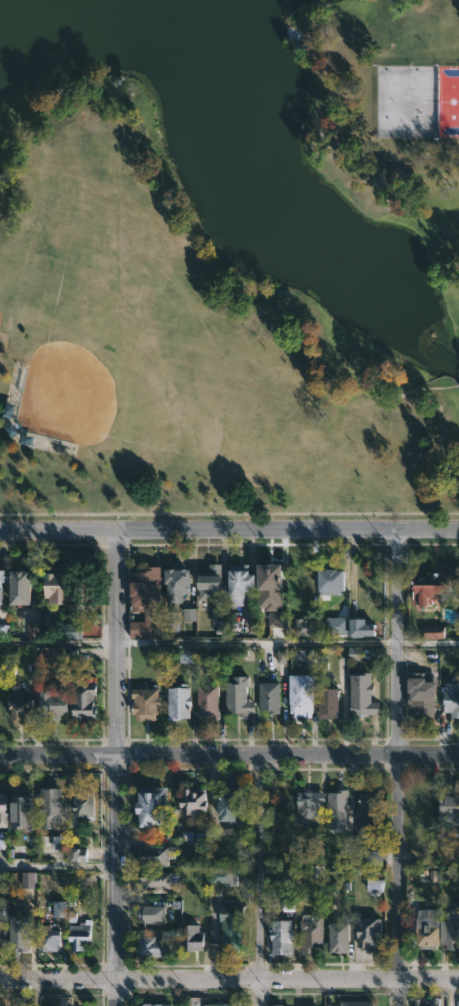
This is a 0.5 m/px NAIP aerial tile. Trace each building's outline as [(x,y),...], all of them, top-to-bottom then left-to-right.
[(177,562),(177,568),(187,568),(186,571),(189,571),(189,591),(186,591),(186,601),(180,601),(180,631),(166,631),(166,611),(168,611),(168,602),(165,602),(165,582),(161,582),(161,568),(170,568),(170,562),(177,562)] [(219,563),(219,596),(208,596),(208,600),(197,600),(197,589),(195,589),(195,574),(206,574),(206,563),(219,563)] [(248,563),(248,573),(252,573),(252,586),(246,586),(246,589),(249,589),(249,599),(247,599),(247,605),(229,606),(228,595),(225,595),(224,568),(228,568),(228,563),(248,563)] [(283,564),(259,564),(259,609),(283,609),(283,564)] [(158,589),(158,600),(163,600),(163,613),(146,613),(146,606),(142,606),(142,610),(128,611),(128,595),(125,595),(125,581),(127,581),(127,571),(140,569),(140,566),(159,565),(158,589)] [(334,568),(333,570),(344,570),(344,591),(336,591),(336,594),(315,594),(315,569),(334,568)] [(4,607),(0,607),(0,570),(10,571),(10,583),(4,583),(4,607)] [(64,571),(64,603),(44,603),(44,597),(40,597),(40,572),(64,571)] [(35,572),(35,607),(15,607),(15,572),(27,573),(27,572),(35,572)] [(452,573),(458,573),(458,586),(454,586),(454,595),(438,595),(438,598),(435,598),(435,607),(423,607),(423,605),(414,605),(414,576),(431,576),(431,573),(452,573)] [(184,620),(197,621),(197,609),(184,608),(184,620)] [(212,624),(226,624),(226,609),(213,608),(212,624)] [(268,627),(285,627),(286,612),(269,612),(268,627)] [(327,617),(327,635),(348,635),(348,617),(327,617)] [(315,618),(314,635),(293,635),(294,618),(307,619),(307,618),(315,618)] [(371,624),(371,635),(346,635),(346,618),(362,618),(362,623),(371,624)] [(39,621),(27,621),(28,639),(40,639),(39,621)] [(80,639),(55,639),(54,624),(80,624),(80,639)] [(445,638),(445,626),(424,627),(425,639),(445,638)] [(349,660),(361,660),(361,647),(349,647),(349,660)] [(286,662),(286,648),(278,649),(278,663),(286,662)] [(181,663),(196,662),(195,649),(180,649),(181,663)] [(370,671),(370,683),(373,683),(373,695),(370,695),(370,701),(379,701),(379,714),(348,714),(348,671),(370,671)] [(436,672),(436,685),(434,685),(434,691),(432,691),(432,716),(412,716),(412,706),(407,706),(408,692),(404,692),(404,677),(407,677),(407,672),(423,672),(423,681),(426,681),(426,676),(430,676),(430,672),(436,672)] [(312,712),(310,713),(310,717),(288,716),(289,703),(287,703),(288,674),(313,674),(312,712)] [(246,685),(246,701),(254,701),(254,712),(247,712),(247,716),(237,716),(237,712),(225,712),(225,681),(230,681),(230,675),(249,675),(249,685),(246,685)] [(86,679),(86,682),(100,682),(100,694),(96,694),(96,707),(99,707),(99,719),(91,719),(91,721),(85,722),(85,719),(75,719),(75,682),(77,682),(77,679),(86,679)] [(282,681),(282,713),(270,713),(270,710),(261,710),(261,681),(282,681)] [(447,681),(458,682),(458,716),(453,716),(453,712),(446,711),(447,681)] [(143,683),(143,688),(157,688),(157,714),(153,714),(153,720),(133,720),(133,714),(130,714),(130,703),(132,703),(132,698),(130,698),(130,688),(135,688),(135,683),(143,683)] [(187,683),(187,687),(189,687),(189,689),(191,689),(191,693),(189,693),(189,695),(191,695),(191,707),(189,707),(189,718),(167,720),(167,687),(175,687),(175,683),(187,683)] [(218,684),(217,719),(196,719),(196,684),(218,684)] [(337,701),(335,719),(318,718),(318,713),(317,713),(317,687),(337,687),(337,701)] [(63,714),(63,719),(50,719),(50,714),(43,714),(42,689),(71,689),(71,714),(63,714)] [(35,706),(35,715),(28,715),(28,718),(26,718),(26,724),(15,724),(14,697),(37,698),(37,706),(35,706)] [(165,787),(165,808),(161,808),(161,825),(152,824),(152,827),(139,827),(140,814),(137,814),(138,801),(140,801),(140,786),(165,787)] [(65,787),(64,823),(58,823),(58,828),(44,828),(44,815),(42,815),(42,802),(44,802),(45,787),(65,787)] [(240,787),(240,798),(234,798),(234,812),(230,812),(231,823),(215,821),(215,815),(213,815),(215,792),(231,792),(231,787),(240,787)] [(376,787),(376,802),(378,802),(378,805),(381,805),(381,816),(378,816),(378,828),(376,828),(376,836),(358,836),(357,815),(355,815),(355,805),(357,805),(357,791),(365,791),(365,787),(376,787)] [(82,788),(82,792),(91,792),(91,793),(93,793),(94,826),(76,827),(75,818),(81,818),(80,802),(79,803),(79,797),(72,797),(72,788),(82,788)] [(189,788),(189,792),(192,792),(192,789),(204,789),(204,800),(206,800),(206,816),(186,816),(186,814),(179,814),(179,808),(176,808),(176,797),(179,797),(179,788),(189,788)] [(346,788),(346,795),(352,795),(352,833),(325,831),(325,828),(324,828),(324,814),(323,814),(325,791),(333,791),(333,788),(346,788)] [(323,790),(323,801),(319,801),(318,814),(314,814),(314,822),(294,822),(295,790),(323,790)] [(11,827),(0,827),(0,791),(1,791),(11,792),(11,827)] [(12,827),(33,828),(34,793),(13,792),(12,827)] [(443,795),(458,795),(458,824),(443,824),(443,795)] [(180,844),(192,844),(192,831),(180,832),(180,844)] [(174,866),(142,866),(142,846),(174,846),(174,866)] [(71,862),(87,862),(87,849),(71,848),(71,862)] [(381,865),(355,865),(355,850),(381,850),(381,865)] [(280,892),(267,892),(268,868),(291,868),(291,865),(305,865),(305,889),(280,889),(280,892)] [(324,877),(323,866),(311,866),(311,878),(324,877)] [(237,885),(237,869),(212,869),(211,884),(237,885)] [(175,872),(175,877),(180,877),(180,890),(147,889),(147,881),(142,881),(143,873),(146,873),(146,871),(175,872)] [(23,888),(36,887),(36,872),(22,872),(23,888)] [(384,879),(368,879),(368,891),(384,892),(384,879)] [(295,910),(295,898),(283,899),(283,911),(295,910)] [(54,917),(67,917),(67,901),(54,901),(54,917)] [(165,923),(139,922),(139,918),(136,918),(136,905),(166,905),(165,923)] [(243,905),(242,917),(240,917),(240,953),(220,952),(220,944),(219,944),(219,921),(218,921),(218,905),(243,905)] [(426,909),(426,916),(436,916),(436,921),(442,921),(442,940),(436,940),(436,943),(433,943),(433,948),(417,948),(417,945),(414,945),(414,917),(415,917),(415,909),(426,909)] [(322,916),(321,944),(317,944),(317,948),(313,948),(312,954),(300,954),(301,932),(298,932),(299,920),(310,921),(310,915),(322,916)] [(31,916),(30,952),(19,951),(19,947),(11,947),(11,916),(31,916)] [(450,917),(458,917),(458,950),(452,950),(450,950),(450,917)] [(93,918),(93,945),(90,945),(90,950),(76,950),(76,941),(72,941),(72,924),(82,924),(82,922),(87,922),(87,918),(93,918)] [(375,936),(375,951),(359,950),(359,948),(356,948),(356,918),(379,918),(379,936),(375,936)] [(291,921),(290,955),(270,955),(270,942),(269,942),(270,921),(291,921)] [(347,923),(347,953),(327,952),(327,923),(347,923)] [(62,930),(62,940),(60,940),(60,951),(41,950),(42,924),(56,925),(55,929),(62,930)] [(199,925),(199,931),(205,931),(204,950),(183,949),(184,925),(199,925)] [(158,935),(158,939),(166,939),(166,937),(171,937),(171,943),(167,943),(168,956),(138,956),(138,946),(141,946),(141,935),(158,935)] [(443,998),(443,1005),(417,1005),(417,998),(443,998)]
